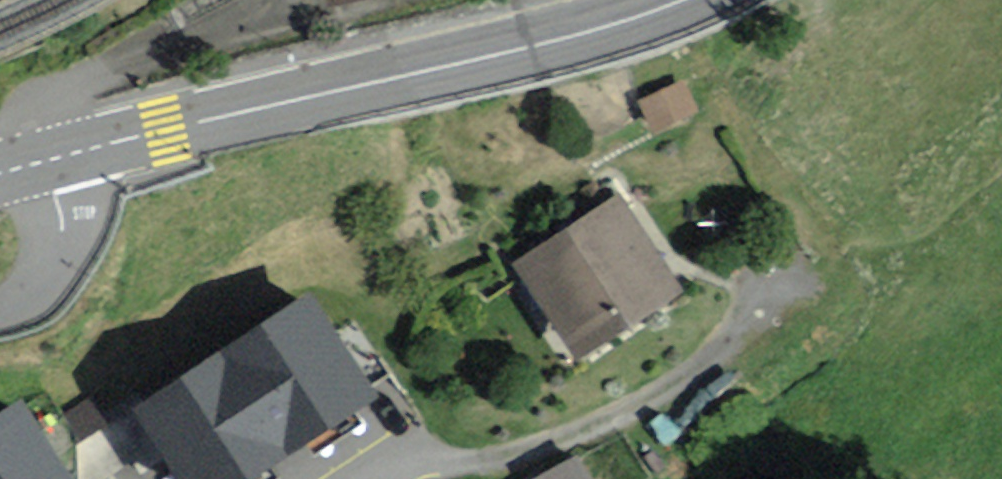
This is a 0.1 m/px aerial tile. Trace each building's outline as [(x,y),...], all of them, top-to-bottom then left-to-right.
[(697,112),(682,80),(642,99),(657,131),(697,112)] [(674,289),(616,202),(524,263),(582,349),(674,289)] [(133,405),(182,478),(242,478),(376,392),(308,290),(133,405)] [(0,411),(0,478),(74,478),(20,398),(0,411)] [(586,450),(525,468),(529,478),(595,478),(586,450)]
